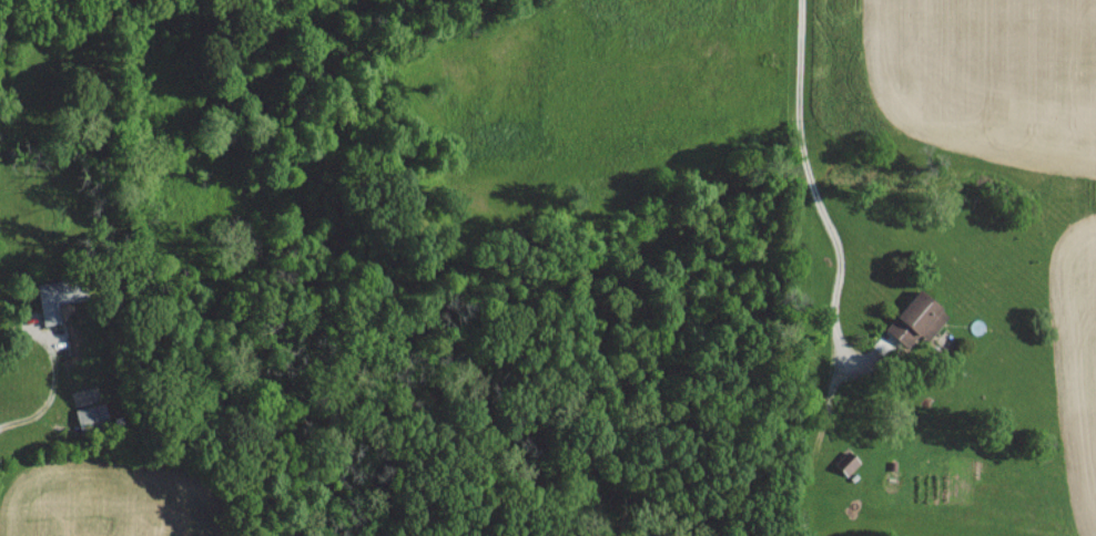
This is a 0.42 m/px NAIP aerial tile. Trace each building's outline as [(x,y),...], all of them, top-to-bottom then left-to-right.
[(61,323),(58,303),(75,301),(73,280),(37,284),(41,325),(61,323)] [(926,340),(949,315),(920,289),(885,329),(906,348),(919,333),(926,340)] [(110,422),(104,401),(74,409),(80,430),(110,422)] [(860,461),(847,449),(834,463),(847,475),(860,461)]
